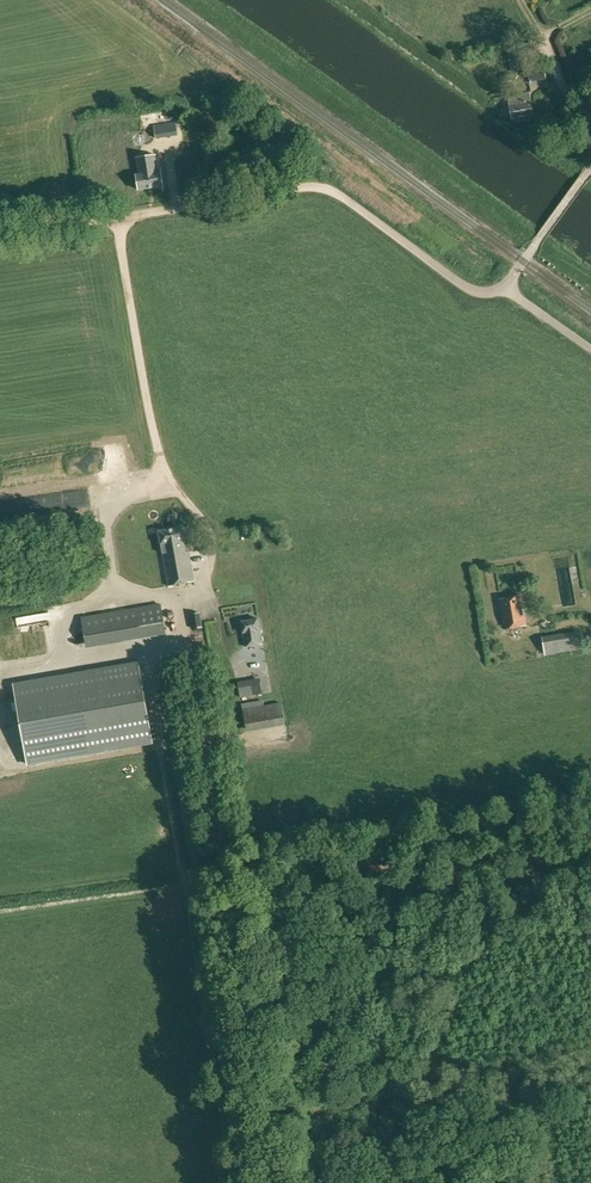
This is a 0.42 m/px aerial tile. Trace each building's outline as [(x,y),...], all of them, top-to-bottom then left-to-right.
[(527,70),(530,85),(536,84),(536,80),(545,79),(543,68),(532,70),(531,65),(522,66),(523,71),(527,70)] [(508,96),(512,118),(532,115),(528,92),(508,96)] [(154,126),(156,138),(165,137),(163,125),(154,126)] [(136,175),(139,190),(163,186),(160,171),(158,172),(155,155),(136,158),(139,174),(136,175)] [(115,447),(117,473),(124,472),(123,447),(115,447)] [(159,531),(168,585),(193,581),(186,539),(185,539),(183,527),(159,531)] [(563,563),(565,603),(576,602),(574,563),(563,563)] [(499,599),(504,629),(526,625),(521,595),(499,599)] [(81,618),(85,642),(164,628),(160,604),(81,618)] [(48,623),(57,622),(55,611),(47,612),(48,623)] [(190,614),(193,629),(203,627),(200,612),(190,614)] [(3,621),(6,646),(15,645),(14,630),(22,629),(20,619),(3,621)] [(241,621),(245,646),(261,644),(259,631),(257,619),(241,621)] [(542,641),(544,656),(583,649),(581,634),(542,641)] [(13,685),(21,736),(146,714),(138,663),(13,685)] [(237,682),(240,698),(263,694),(260,678),(237,682)] [(242,709),(246,731),(285,725),(281,702),(242,709)] [(130,756),(155,752),(152,738),(121,743),(123,753),(130,752),(130,756)] [(15,788),(26,789),(26,781),(16,780),(15,788)]
